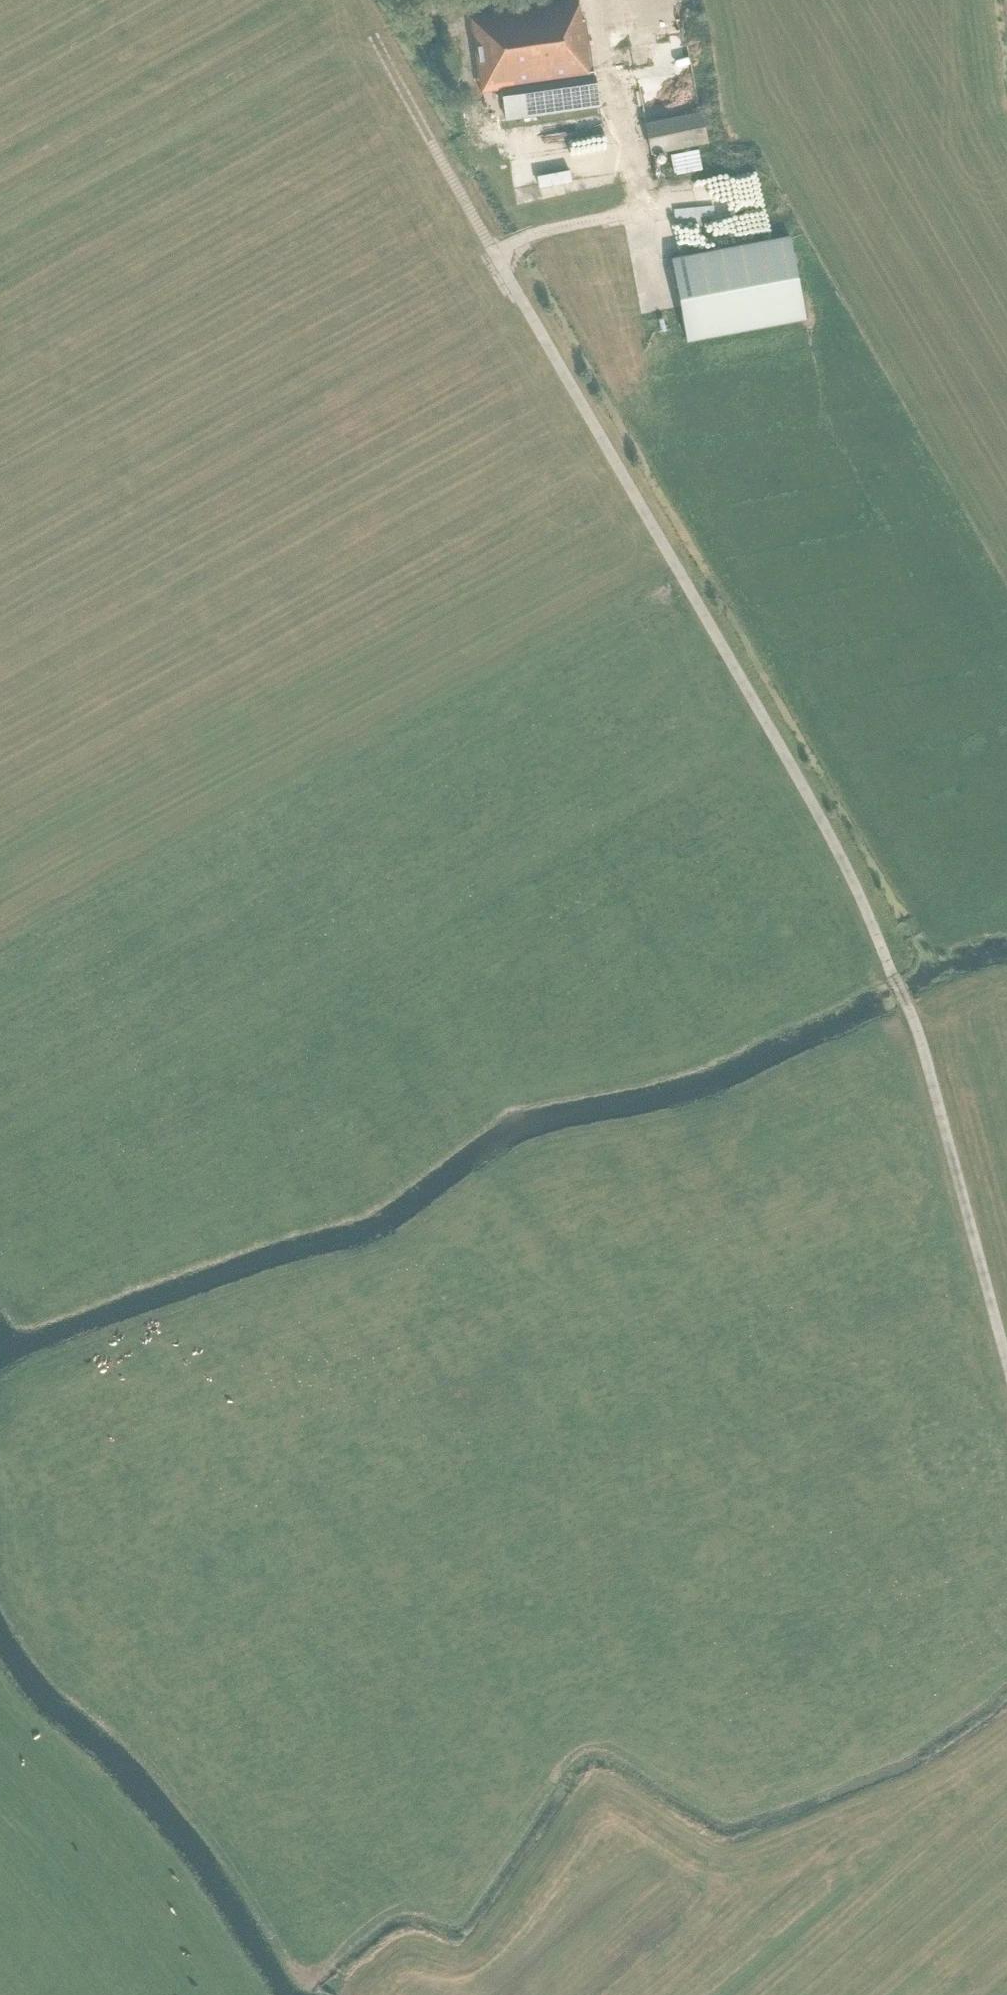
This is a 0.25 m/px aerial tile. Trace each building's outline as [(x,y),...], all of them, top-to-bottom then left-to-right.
[(578,0),(575,0),(508,10),(509,13),(471,19),(479,75),(458,78),(465,126),(598,107),(585,20),(581,21),(578,0)] [(645,124),(652,156),(708,144),(701,113),(645,124)] [(668,234),(684,313),(802,288),(785,210),(668,234)]
